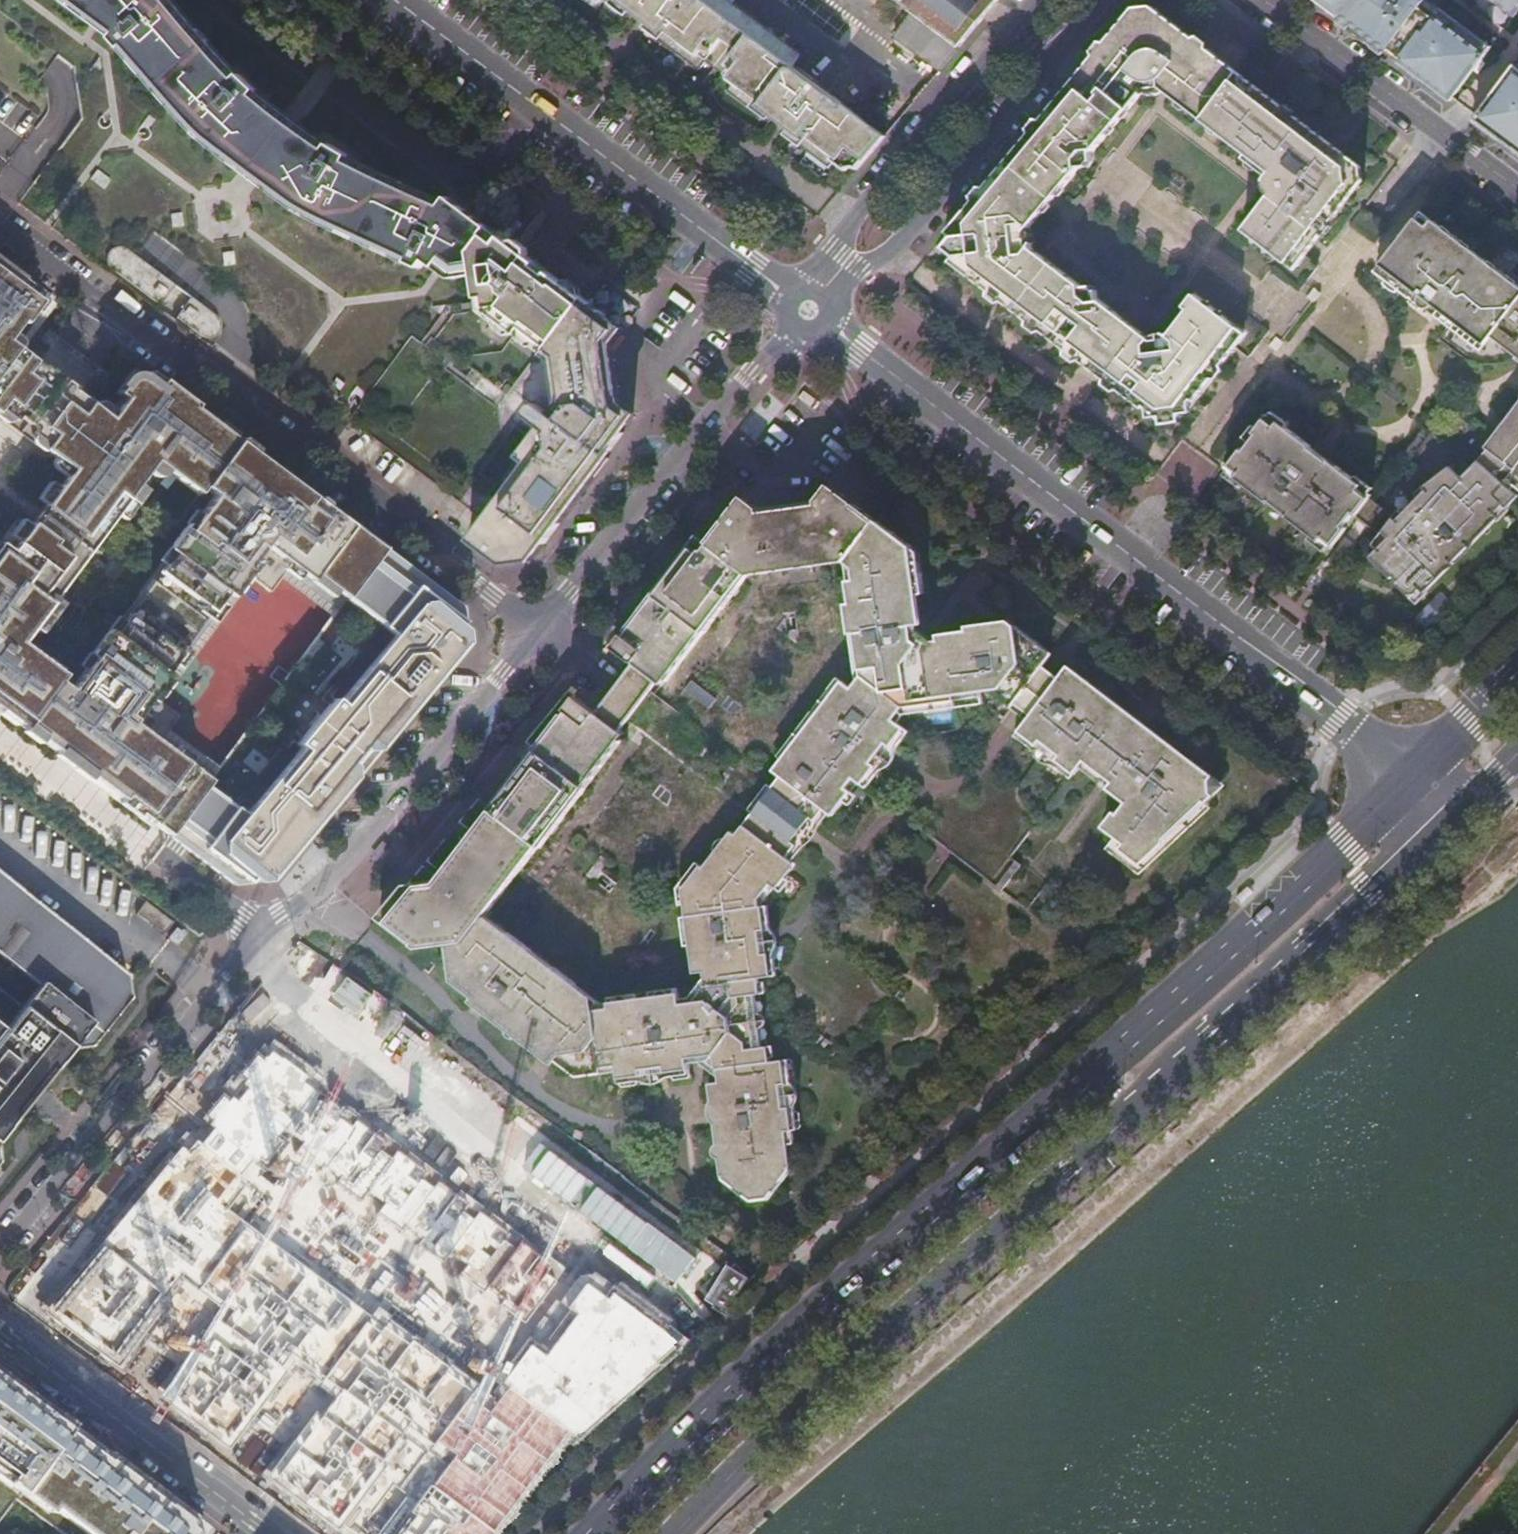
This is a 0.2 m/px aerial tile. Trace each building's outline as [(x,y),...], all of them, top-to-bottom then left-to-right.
[(71,6),(87,17),(88,18),(102,0),(64,0),(71,6)] [(88,18),(109,34),(129,57),(143,73),(157,88),(169,102),(191,126),(206,140),(294,206),(311,217),(340,230),(359,239),(376,247),(394,256),(421,268),(426,261),(449,278),(475,274),(471,251),(490,226),(448,195),(443,201),(333,148),(250,85),(172,0),(102,0),(88,18)] [(632,12),(619,2),(616,6),(609,0),(606,0),(604,2),(627,20),(632,12)] [(616,6),(619,2),(632,12),(648,24),(660,33),(658,36),(668,44),(665,47),(685,63),(688,59),(700,67),(704,62),(732,83),(725,92),(746,108),(749,104),(759,112),(761,108),(775,118),(789,129),(801,138),(799,141),(809,149),(806,152),(826,168),(831,161),(844,170),(846,168),(852,167),(856,170),(885,135),(861,117),(837,100),(704,0),(609,0),(616,6)] [(906,8),(912,12),(958,47),(997,0),(896,0),(906,8)] [(1450,101),(1490,47),(1428,0),(1315,0),(1450,101)] [(1513,16),(1517,10),(1517,0),(1491,0),(1513,16)] [(1161,90),(1203,123),(1272,177),(1271,180),(1270,183),(1270,186),(1271,189),(1272,192),(1241,234),(1287,271),(1295,270),(1363,181),(1363,166),(1239,75),(1150,7),(1134,9),(1091,61),(1023,142),(1013,154),(1007,161),(1001,169),(952,228),(957,266),(1154,417),(1187,412),(1245,337),(1245,330),(1196,293),(1186,306),(1190,309),(1171,335),(1168,334),(1165,333),(1162,333),(1159,333),(1157,334),(1154,335),(1151,337),(1151,338),(1100,299),(1098,292),(1092,288),(1084,288),(1034,249),(1035,246),(1035,243),(1035,239),(1035,236),(1034,233),(1032,230),(1030,228),(1080,167),(1089,164),(1094,159),(1093,151),(1142,92),(1145,93),(1147,94),(1150,94),(1153,94),(1155,94),(1158,93),(1160,91),(1161,90)] [(643,32),(665,47),(668,44),(658,36),(660,33),(648,24),(643,32)] [(1514,65),(1474,119),(1517,152),(1517,67),(1514,65)] [(769,126),(775,118),(761,108),(759,112),(749,104),(746,108),(769,126)] [(783,136),(806,152),(809,149),(799,141),(801,138),(789,129),(783,136)] [(1515,283),(1513,285),(1507,281),(1509,279),(1509,278),(1504,273),(1499,269),(1493,266),(1491,269),(1486,265),(1488,263),(1469,248),(1467,250),(1462,247),(1463,244),(1462,243),(1458,239),(1453,235),(1448,233),(1446,235),(1441,231),(1443,229),(1433,222),(1431,224),(1428,222),(1430,220),(1421,213),(1375,273),(1411,299),(1416,292),(1420,296),(1419,297),(1419,299),(1419,301),(1420,303),(1420,305),(1421,306),(1423,308),(1481,352),(1490,338),(1514,356),(1516,353),(1517,354),(1517,286),(1515,283)] [(608,314),(587,298),(531,256),(523,258),(513,250),(512,242),(490,226),(471,251),(475,274),(479,300),(448,305),(432,327),(422,342),(412,335),(349,419),(415,468),(484,519),(469,539),(501,563),(501,564),(502,563),(504,563),(509,557),(515,562),(516,561),(517,562),(522,555),(529,560),(530,559),(531,560),(532,559),(600,470),(611,457),(607,454),(624,432),(621,429),(634,412),(633,410),(634,409),(623,401),(613,394),(607,353),(624,332),(622,331),(623,329),(606,316),(608,314)] [(109,269),(152,300),(166,282),(141,264),(124,250),(123,249),(122,249),(120,249),(119,248),(118,248),(117,248),(115,248),(114,248),(113,249),(112,249),(111,249),(110,250),(109,251),(108,252),(107,253),(106,254),(106,255),(105,256),(105,257),(105,258),(105,259),(105,260),(105,262),(105,263),(106,264),(106,265),(107,266),(108,267),(108,268),(109,269)] [(21,433),(71,470),(10,552),(0,544),(0,710),(169,835),(213,775),(161,736),(177,714),(151,696),(244,572),(269,591),(285,570),(337,609),(382,549),(286,477),(278,472),(272,467),(218,427),(160,384),(156,388),(144,379),(142,378),(140,377),(137,377),(135,377),(133,377),(131,378),(129,379),(118,394),(124,399),(110,418),(82,397),(59,380),(35,362),(15,347),(50,302),(3,267),(0,264),(0,418),(21,433)] [(183,295),(169,313),(200,336),(201,336),(202,336),(203,336),(204,336),(205,337),(206,336),(207,336),(208,336),(209,335),(210,335),(211,334),(212,334),(212,333),(213,332),(214,330),(214,329),(215,328),(215,327),(215,326),(215,325),(215,324),(215,323),(214,322),(214,321),(213,320),(213,319),(212,318),(211,316),(207,313),(196,305),(183,295)] [(1477,460),(1517,496),(1517,402),(1488,441),(1491,444),(1477,460)] [(1324,538),(1335,546),(1348,529),(1346,527),(1355,514),(1358,516),(1358,515),(1371,497),(1361,490),(1364,484),(1331,459),(1329,461),(1311,447),(1312,446),(1279,421),(1276,425),(1265,417),(1254,433),(1256,435),(1245,450),(1242,448),(1229,466),(1239,474),(1235,479),(1269,504),(1270,503),(1288,516),(1287,518),(1321,543),(1324,538)] [(1477,460),(1463,477),(1452,465),(1418,493),(1422,497),(1407,513),(1403,509),(1397,516),(1384,534),(1376,545),(1379,549),(1371,558),(1393,579),(1395,576),(1399,580),(1397,582),(1413,598),(1422,588),(1427,592),(1456,562),(1455,560),(1469,544),(1471,546),(1509,506),(1517,496),(1477,460)] [(833,490),(832,490),(830,490),(829,491),(828,491),(827,491),(825,492),(824,493),(823,493),(822,494),(821,495),(820,496),(819,497),(819,498),(760,507),(759,506),(758,505),(757,505),(756,504),(754,504),(753,503),(752,503),(750,503),(749,503),(748,503),(746,503),(745,503),(744,503),(743,504),(741,504),(740,505),(739,505),(738,506),(737,507),(736,508),(735,509),(734,510),(708,542),(699,535),(674,566),(653,593),(655,596),(625,635),(622,633),(613,645),(624,654),(634,662),(658,681),(662,684),(703,632),(704,632),(750,575),(845,560),(877,518),(846,494),(844,493),(843,493),(842,492),(841,491),(840,491),(838,491),(837,490),(836,490),(834,490),(833,490)] [(1397,516),(1372,498),(1359,515),(1384,534),(1397,516)] [(779,776),(742,824),(739,821),(703,867),(701,865),(682,889),(693,971),(704,970),(706,984),(693,1000),(680,1002),(679,993),(610,1001),(610,1006),(595,1008),(594,1007),(570,988),(575,980),(552,963),(547,969),(526,953),(531,947),(507,929),(502,935),(480,918),(464,938),(446,942),(449,960),(460,968),(452,978),(476,996),(480,991),(491,1000),(487,1004),(511,1022),(515,1017),(526,1026),(522,1030),(546,1048),(549,1044),(560,1052),(557,1056),(572,1068),(588,1066),(589,1073),(604,1071),(603,1065),(617,1063),(619,1076),(643,1073),(642,1067),(665,1064),(666,1070),(689,1067),(688,1061),(687,1056),(701,1054),(717,1067),(719,1079),(714,1080),(709,1081),(711,1098),(716,1097),(719,1121),(714,1122),(721,1174),(732,1173),(734,1186),(745,1193),(775,1189),(784,1178),(782,1165),(792,1163),(789,1141),(794,1140),(789,1104),(783,1105),(779,1081),(785,1080),(782,1057),(768,1059),(766,1044),(760,1045),(753,993),(759,992),(757,976),(770,974),(766,951),(760,951),(756,928),(763,927),(759,903),(757,904),(757,902),(756,895),(768,881),(772,883),(774,885),(794,858),(790,855),(826,806),(830,810),(847,788),(843,785),(851,774),(864,784),(879,765),(874,762),(888,743),(893,746),(908,727),(896,718),(905,706),(982,695),(981,690),(987,689),(1025,718),(1017,729),(1018,729),(1018,728),(1032,739),(1034,740),(1036,736),(1055,751),(1053,754),(1071,768),(1072,768),(1081,756),(1120,786),(1122,798),(1115,808),(1111,806),(1103,816),(1104,825),(1121,839),(1118,844),(1139,860),(1214,792),(1210,789),(1210,777),(1213,773),(1072,666),(1064,667),(1058,675),(1042,664),(1049,656),(1047,647),(1015,622),(993,625),(991,620),(973,623),(968,628),(969,633),(940,639),(941,644),(928,647),(917,638),(916,631),(915,624),(920,622),(916,594),(919,593),(926,585),(923,569),(917,570),(913,545),(877,518),(845,560),(854,566),(855,578),(849,580),(862,671),(863,672),(863,674),(854,686),(852,686),(851,685),(843,679),(773,771),(779,776)] [(920,551),(913,545),(917,570),(923,569),(920,551)] [(457,605),(382,549),(337,609),(213,775),(169,835),(182,845),(237,887),(262,884),(336,795),(350,778),(389,733),(453,655),(461,646),(457,605)] [(622,633),(625,635),(655,596),(653,593),(622,633)] [(1434,627),(1450,603),(1438,595),(1422,618),(1434,627)] [(1008,617),(991,620),(993,625),(1015,622),(1008,617)] [(934,645),(916,631),(917,638),(928,647),(934,645)] [(658,681),(634,662),(614,688),(597,711),(621,728),(658,681)] [(863,672),(862,671),(851,685),(852,686),(854,686),(863,674),(863,672)] [(584,784),(625,731),(621,728),(597,711),(575,694),(565,706),(567,708),(536,748),(534,746),(512,774),(488,805),(490,806),(436,877),(404,883),(377,916),(418,947),(446,942),(464,938),(480,918),(484,912),(538,843),(540,844),(586,785),(584,784)] [(567,708),(565,706),(534,746),(536,748),(567,708)] [(1033,741),(1034,740),(1032,739),(1018,728),(1018,729),(1033,741)] [(1036,736),(1034,740),(1053,754),(1055,751),(1036,736)] [(1034,740),(1033,741),(1052,755),(1053,754),(1034,740)] [(874,762),(879,765),(893,746),(888,743),(874,762)] [(1071,770),(1072,768),(1071,768),(1053,754),(1052,755),(1071,770)] [(851,774),(843,785),(847,788),(855,777),(851,774)] [(33,1094),(71,1047),(91,1044),(130,996),(127,973),(0,873),(0,1135),(33,1094)] [(768,881),(756,895),(757,902),(772,883),(768,881)] [(150,904),(141,916),(159,930),(168,917),(150,904)] [(507,929),(484,912),(480,918),(502,935),(507,929)] [(168,917),(159,930),(169,937),(178,925),(168,917)] [(763,927),(756,928),(760,951),(766,951),(763,927)] [(181,931),(173,941),(181,947),(191,936),(187,932),(185,934),(181,931)] [(547,969),(552,963),(531,947),(526,953),(547,969)] [(460,968),(449,960),(452,978),(460,968)] [(333,963),(322,977),(342,992),(353,978),(333,963)] [(570,988),(594,1007),(594,995),(575,980),(570,988)] [(480,991),(476,996),(487,1004),(491,1000),(480,991)] [(759,992),(753,993),(760,1045),(766,1044),(759,992)] [(515,1017),(511,1022),(522,1030),(526,1026),(515,1017)] [(523,1320),(563,1266),(324,1089),(333,1077),(268,1029),(198,1122),(207,1129),(203,1135),(195,1146),(235,1175),(243,1165),(249,1157),(259,1165),(286,1129),(303,1141),(296,1150),(366,1203),(523,1320)] [(549,1044),(546,1048),(557,1056),(560,1052),(549,1044)] [(687,1056),(688,1061),(699,1059),(713,1070),(714,1080),(719,1079),(717,1067),(701,1054),(687,1056)] [(665,1064),(642,1067),(643,1073),(666,1070),(665,1064)] [(785,1080),(779,1081),(783,1105),(789,1104),(785,1080)] [(577,1440),(496,1381),(489,1394),(362,1303),(234,1213),(221,1203),(239,1178),(235,1175),(195,1146),(184,1138),(72,1278),(48,1307),(116,1358),(180,1272),(223,1303),(160,1391),(230,1443),(293,1354),(338,1385),(271,1475),(335,1523),(403,1430),(444,1462),(391,1533),(497,1533),(577,1440)] [(792,1163),(782,1165),(784,1178),(793,1167),(792,1163)] [(732,1173),(721,1174),(722,1177),(734,1186),(732,1173)] [(527,1338),(496,1381),(577,1440),(588,1430),(687,1335),(585,1267),(557,1303),(568,1311),(541,1347),(527,1338)] [(163,1383),(172,1368),(143,1351),(135,1366),(163,1383)] [(211,1522),(174,1494),(0,1370),(0,1533),(203,1533),(211,1522)]
